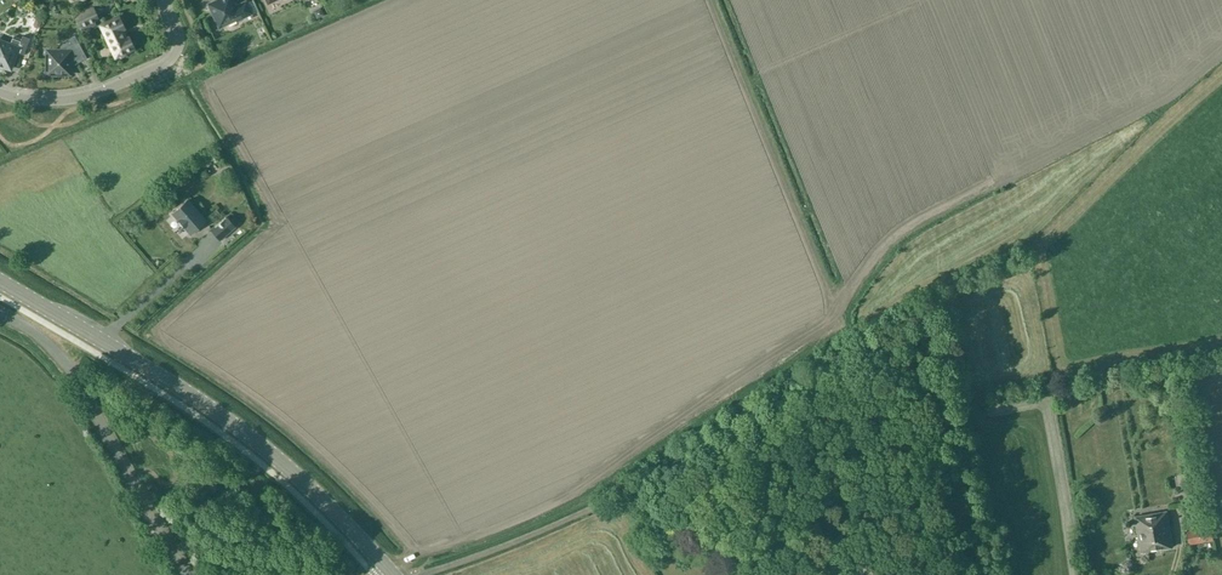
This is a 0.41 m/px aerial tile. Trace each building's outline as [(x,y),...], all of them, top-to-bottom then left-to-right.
[(235,5),(233,0),(215,0),(207,3),(219,28),(236,19),(237,20),(252,13),(246,0),(235,5)] [(78,25),(98,16),(93,4),(73,13),(78,25)] [(313,10),(316,18),(324,14),(320,7),(313,10)] [(116,56),(120,54),(121,56),(126,54),(125,52),(133,48),(128,37),(124,39),(120,30),(124,28),(119,17),(101,25),(116,56)] [(60,50),(49,49),(49,56),(46,56),(46,66),(45,66),(44,75),(56,75),(56,74),(70,74),(71,60),(75,58),(78,63),(87,58),(75,35),(60,43),(60,50)] [(24,54),(29,38),(22,36),(18,47),(0,40),(0,65),(10,69),(17,52),(24,54)] [(205,220),(187,200),(173,213),(190,233),(205,220)] [(234,226),(226,217),(211,230),(219,239),(234,226)] [(1092,414),(1101,423),(1109,415),(1100,406),(1092,414)] [(1175,477),(1176,489),(1193,487),(1191,473),(1177,475),(1178,477),(1175,477)] [(1167,511),(1135,516),(1141,552),(1173,546),(1167,511)] [(1212,526),(1187,530),(1189,543),(1214,539),(1212,526)] [(895,574),(911,574),(909,567),(894,571),(895,574)]
